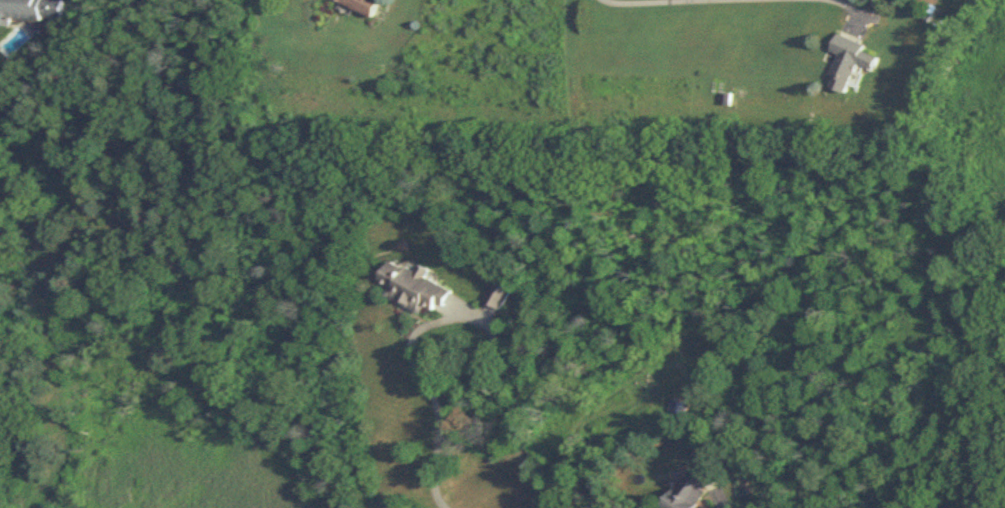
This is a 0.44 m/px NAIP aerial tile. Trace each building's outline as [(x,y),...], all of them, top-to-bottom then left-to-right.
[(63,21),(64,0),(0,0),(0,19),(63,21)] [(382,0),(339,0),(375,16),(382,0)] [(862,65),(878,71),(883,56),(869,51),(872,45),(842,34),(836,52),(843,55),(832,86),(852,93),(862,65)] [(384,297),(422,315),(426,307),(441,314),(452,291),(425,279),(429,271),(419,266),(416,273),(390,261),(379,284),(388,288),(384,297)] [(509,290),(495,283),(485,301),(499,309),(509,290)] [(703,462),(663,505),(666,507),(693,507),(721,478),(703,462)]
